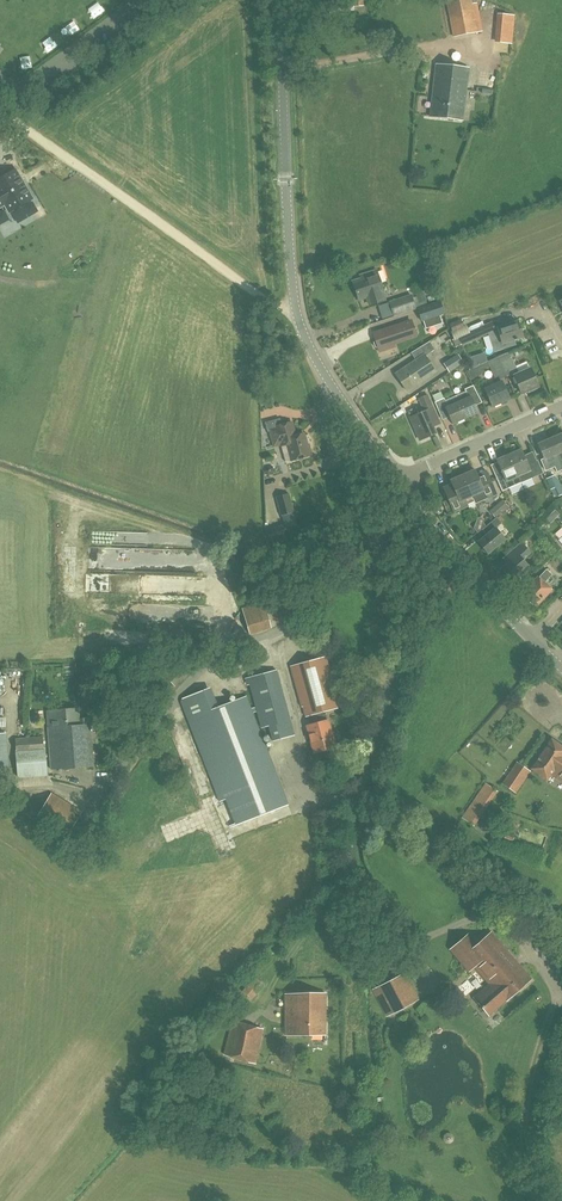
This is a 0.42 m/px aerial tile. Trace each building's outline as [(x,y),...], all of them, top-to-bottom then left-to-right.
[(335,12),(354,11),(353,0),(335,0),(335,12)] [(471,0),(453,0),(447,1),(454,37),(477,32),(471,0)] [(518,41),(518,10),(505,10),(504,41),(518,41)] [(436,64),(431,117),(463,120),(464,105),(466,89),(469,68),(436,64)] [(2,207),(1,205),(4,203),(9,212),(33,198),(25,184),(24,185),(21,180),(22,179),(16,169),(0,179),(0,208),(2,207)] [(383,292),(384,292),(376,270),(360,275),(361,278),(353,281),(359,300),(367,297),(370,305),(377,302),(385,300),(383,292)] [(427,300),(424,294),(424,293),(416,295),(419,303),(427,300)] [(416,309),(411,294),(389,302),(394,316),(416,309)] [(418,308),(422,321),(444,313),(440,301),(418,308)] [(451,317),(454,324),(464,320),(460,312),(451,317)] [(417,336),(412,321),(374,334),(376,340),(375,341),(374,343),(376,347),(377,348),(379,347),(379,348),(417,336)] [(503,344),(523,337),(518,321),(498,328),(503,344)] [(492,323),(459,337),(463,344),(495,330),(495,328),(492,323)] [(425,356),(435,349),(430,341),(412,353),(416,360),(396,374),(407,390),(436,371),(425,356)] [(510,352),(499,356),(507,376),(514,373),(515,375),(514,376),(522,393),(539,386),(531,368),(519,373),(510,352)] [(449,372),(464,362),(460,356),(445,365),(449,372)] [(507,376),(499,356),(481,364),(483,369),(490,366),(497,383),(485,388),(492,406),(509,399),(502,381),(500,382),(500,379),(507,376)] [(456,396),(466,418),(479,413),(473,401),(479,398),(476,391),(474,385),(465,389),(466,391),(456,396)] [(425,411),(410,417),(421,440),(436,433),(433,427),(441,424),(436,414),(428,395),(419,399),(425,411)] [(466,418),(456,396),(446,400),(445,398),(435,402),(438,408),(444,405),(453,424),(466,418)] [(279,419),(266,423),(268,431),(270,430),(274,446),(281,444),(281,446),(288,444),(292,460),(310,455),(309,453),(311,452),(309,444),(307,445),(304,434),(296,436),(292,422),(290,423),(289,420),(280,423),(279,419)] [(551,438),(559,454),(557,454),(558,457),(561,456),(561,459),(561,462),(561,433),(551,438)] [(551,438),(538,444),(545,460),(551,457),(558,472),(561,470),(561,462),(561,459),(561,456),(558,457),(557,454),(559,454),(551,438)] [(521,449),(508,455),(521,483),(528,479),(540,474),(535,461),(528,464),(521,449)] [(521,483),(508,455),(497,460),(503,475),(497,478),(503,491),(509,488),(521,483)] [(463,475),(474,501),(475,503),(497,494),(487,470),(478,474),(475,469),(463,475)] [(474,501),(463,475),(451,480),(454,488),(446,492),(454,512),(467,506),(468,504),(474,501)] [(547,480),(551,490),(555,488),(559,497),(561,496),(561,491),(560,486),(555,476),(547,480)] [(289,493),(275,497),(281,516),(294,512),(289,493)] [(496,527),(502,522),(497,517),(486,526),(491,532),(478,542),(488,554),(506,539),(496,527)] [(300,535),(294,521),(267,532),(273,547),(300,535)] [(552,532),(550,524),(541,527),(543,534),(552,532)] [(523,559),(530,553),(521,542),(510,552),(515,557),(501,569),(512,581),(529,565),(523,559)] [(93,567),(137,564),(136,549),(92,552),(93,567)] [(544,583),(552,574),(547,569),(524,594),(529,599),(529,602),(532,605),(535,604),(536,605),(551,589),(544,583)] [(128,571),(116,573),(118,593),(130,591),(128,571)] [(277,610),(272,593),(240,603),(250,635),(271,628),(268,613),(277,610)] [(290,608),(284,595),(275,599),(281,612),(290,608)] [(315,753),(336,747),(328,720),(327,720),(324,711),(340,706),(326,656),(290,666),(302,706),(303,706),(305,715),(311,714),(313,724),(307,726),(315,753)] [(276,670),(248,678),(262,728),(269,726),(273,741),(294,735),(276,670)] [(182,699),(181,700),(189,719),(217,794),(220,801),(226,799),(229,808),(235,825),(288,804),(284,795),(284,794),(275,771),(246,697),(218,707),(210,687),(182,699)] [(79,708),(47,711),(48,727),(51,769),(94,766),(90,723),(89,718),(80,719),(79,708)] [(12,771),(9,733),(0,733),(0,772),(12,771)] [(15,738),(16,753),(18,773),(47,770),(46,751),(44,751),(43,736),(15,738)] [(548,780),(551,774),(556,778),(561,782),(561,745),(552,738),(531,768),(543,777),(548,780)] [(530,771),(517,762),(503,783),(515,792),(530,771)] [(486,784),(463,817),(474,825),(497,792),(486,784)] [(18,792),(10,805),(35,821),(36,819),(59,833),(55,840),(62,844),(61,846),(82,859),(93,840),(73,828),(82,811),(52,792),(43,807),(18,792)] [(511,846),(513,839),(506,836),(503,843),(511,846)] [(468,934),(454,947),(472,968),(478,964),(495,984),(477,1000),(489,1015),(531,979),(491,932),(477,944),(468,934)] [(420,999),(406,972),(377,988),(390,1014),(420,999)] [(266,984),(257,975),(244,990),(253,999),(266,984)] [(325,1035),(326,993),(286,994),(286,1035),(325,1035)] [(232,1020),(223,1056),(256,1063),(265,1029),(232,1020)] [(211,1130),(198,1128),(197,1139),(209,1141),(211,1130)]
